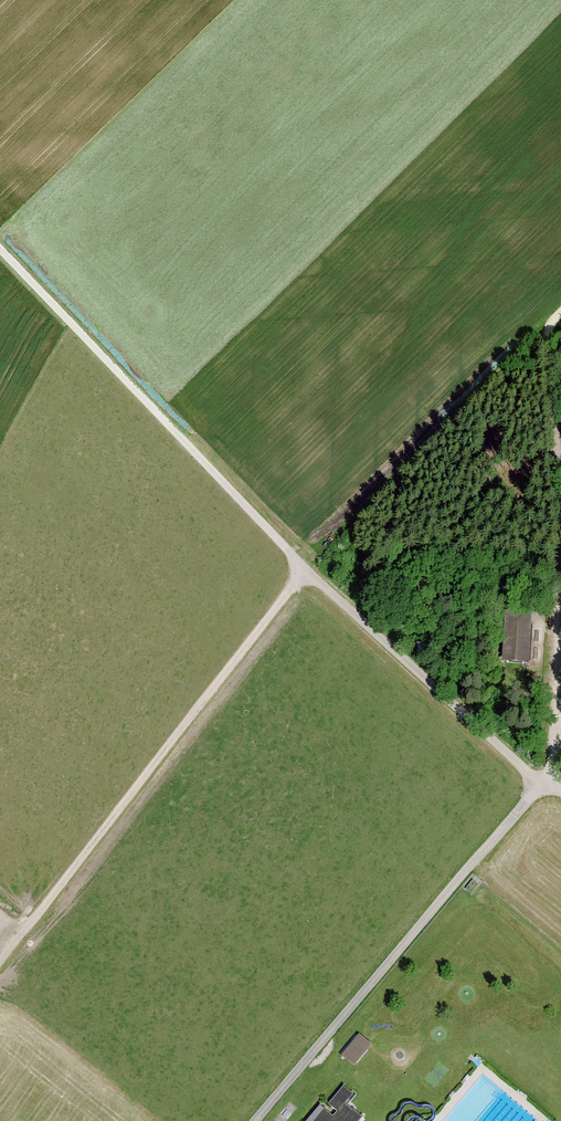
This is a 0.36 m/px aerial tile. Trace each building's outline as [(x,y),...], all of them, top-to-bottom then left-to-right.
[(502,617),(502,664),(532,664),(532,617),(502,617)] [(355,1067),(372,1046),(359,1036),(342,1057),(355,1067)] [(344,1088),(330,1105),(339,1112),(334,1117),(321,1107),(310,1120),(361,1120),(363,1119),(347,1106),(354,1096),(344,1088)]
